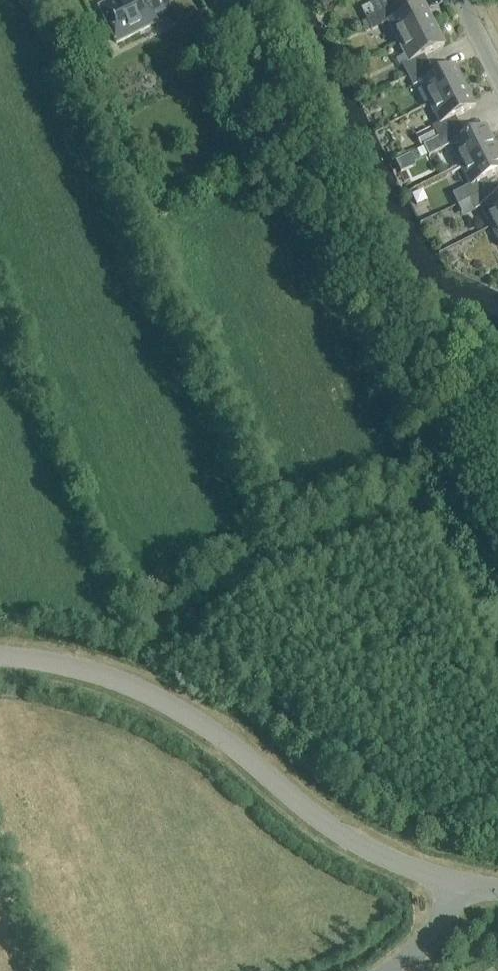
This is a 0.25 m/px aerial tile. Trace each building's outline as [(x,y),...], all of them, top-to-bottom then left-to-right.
[(173,8),(168,0),(132,0),(127,3),(125,0),(118,0),(101,8),(119,43),(142,32),(141,31),(150,26),(149,25),(154,22),(152,19),(173,8)] [(370,5),(376,16),(397,5),(395,0),(380,0),(370,5)] [(370,5),(361,10),(367,21),(376,16),(370,5)] [(402,15),(397,5),(376,16),(381,27),(388,24),(398,44),(434,25),(423,5),(402,15)] [(372,32),(381,27),(376,16),(367,21),(372,32)] [(444,46),(434,25),(398,44),(408,63),(401,67),(407,78),(429,67),(424,57),(444,46)] [(434,76),(429,67),(407,78),(412,89),(419,85),(429,105),(465,87),(454,66),(434,76)] [(475,108),(465,87),(429,105),(439,125),(432,128),(438,139),(460,128),(455,118),(475,108)] [(465,138),(460,128),(438,139),(427,145),(433,156),(450,147),(460,167),(496,149),(485,128),(465,138)] [(435,139),(430,130),(416,137),(421,147),(435,139)] [(496,149),(460,167),(470,187),(452,196),(457,207),(469,201),(491,190),(485,180),(497,174),(497,153),(496,149)] [(491,190),(469,201),(475,212),(481,209),(491,229),(497,225),(497,199),(496,200),(491,190)]
